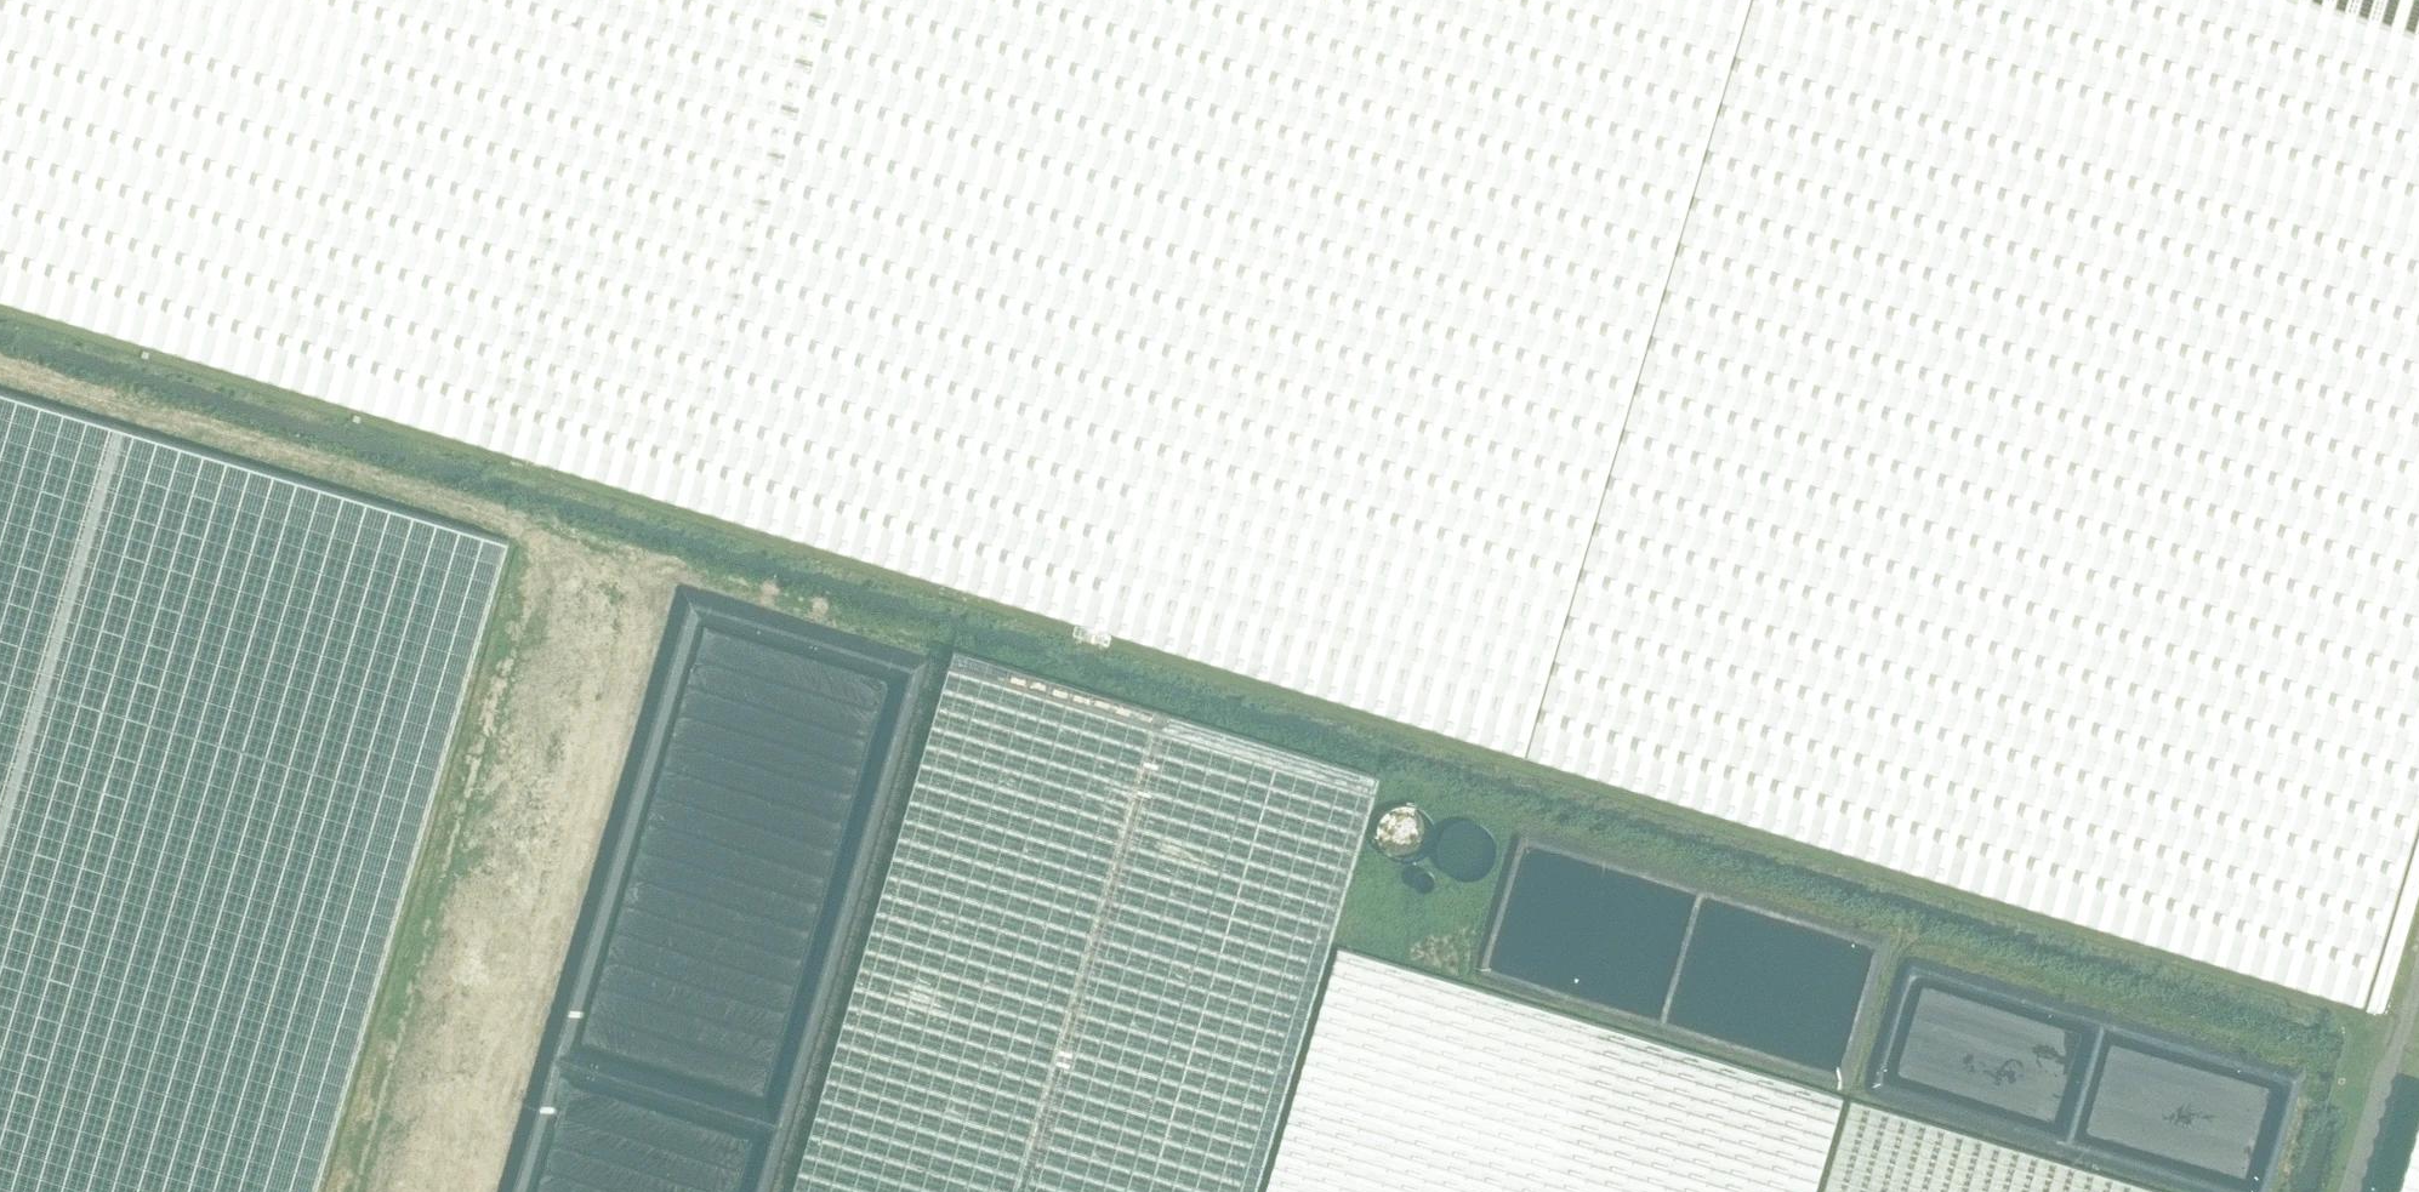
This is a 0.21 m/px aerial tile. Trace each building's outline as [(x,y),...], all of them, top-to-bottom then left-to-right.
[(2365,993),(2363,999),(2381,1004),(2418,876),(2418,0),(0,0),(0,293),(2365,993)] [(505,541),(0,392),(0,1191),(314,1191),(505,541)] [(1308,755),(952,649),(947,665),(910,786),(790,1191),(1254,1191),(1373,792),(1378,776),(1308,755)] [(1843,1097),(1337,946),(1292,1095),(1263,1191),(1814,1191),(1843,1097)] [(1849,1099),(1822,1191),(2163,1191),(1849,1099)] [(2401,1191),(2418,1191),(2418,1130),(2401,1191)]
